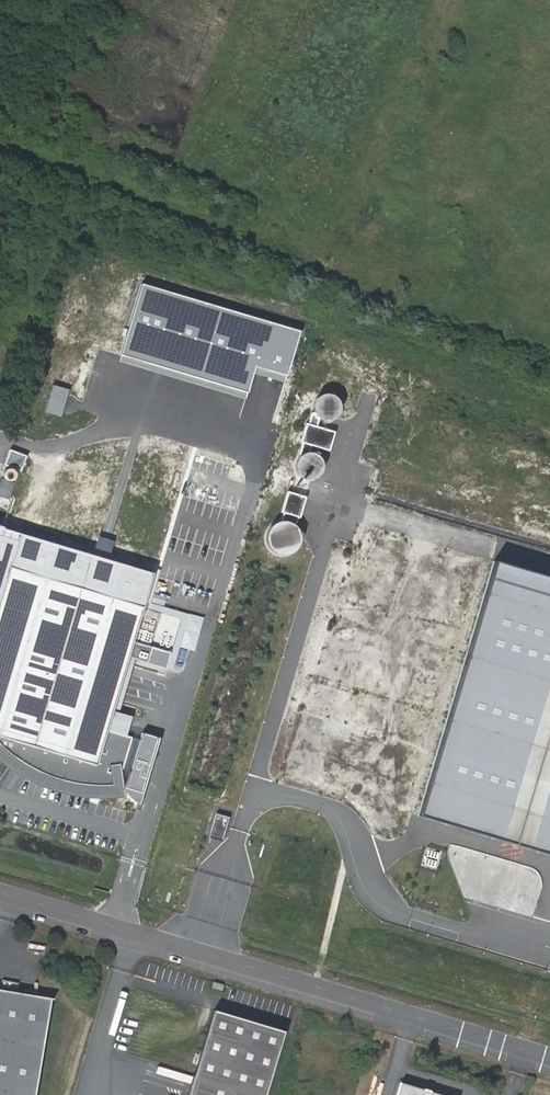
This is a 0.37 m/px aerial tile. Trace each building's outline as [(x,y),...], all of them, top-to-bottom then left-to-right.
[(301,333),(142,284),(122,353),(249,392),(258,368),(288,377),(301,333)] [(330,421),(334,421),(339,419),(342,415),(344,411),(345,406),(344,401),(341,397),(337,394),(332,393),(328,393),(323,394),(320,397),(317,401),(316,405),(316,410),(318,414),(321,418),(325,420),(330,421)] [(318,414),(316,410),(303,454),(304,456),(309,454),(313,454),(316,446),(333,451),(338,432),(319,427),(321,418),(318,414)] [(310,483),(315,482),(320,480),(323,477),(325,472),(326,468),(324,463),(322,459),(318,456),(313,454),(309,454),(304,456),(301,459),(298,462),(297,467),(297,471),(299,476),(302,479),(306,482),(310,483)] [(13,484),(1,478),(0,480),(0,496),(6,499),(13,484)] [(306,499),(288,494),(280,524),(285,523),(290,524),(295,526),(299,530),(306,499)] [(279,555),(283,556),(289,556),(294,554),(298,550),(300,546),(302,540),(301,535),(299,530),(295,526),(290,524),(285,523),(280,524),(276,526),(272,529),(270,532),(269,537),(268,541),(269,546),(272,550),(275,553),(279,555)] [(4,765),(18,774),(33,782),(51,788),(68,793),(82,797),(102,798),(125,796),(122,771),(132,737),(109,731),(149,601),(157,573),(0,527),(0,761),(4,765)] [(391,606),(397,556),(381,554),(382,546),(357,543),(358,536),(345,534),(343,551),(325,549),(319,597),(391,606)] [(496,558),(419,812),(549,851),(549,574),(496,558)] [(57,1003),(0,993),(0,1094),(40,1094),(57,1003)] [(216,1007),(190,1094),(267,1094),(287,1028),(216,1007)] [(404,1079),(399,1094),(458,1094),(404,1079)]
